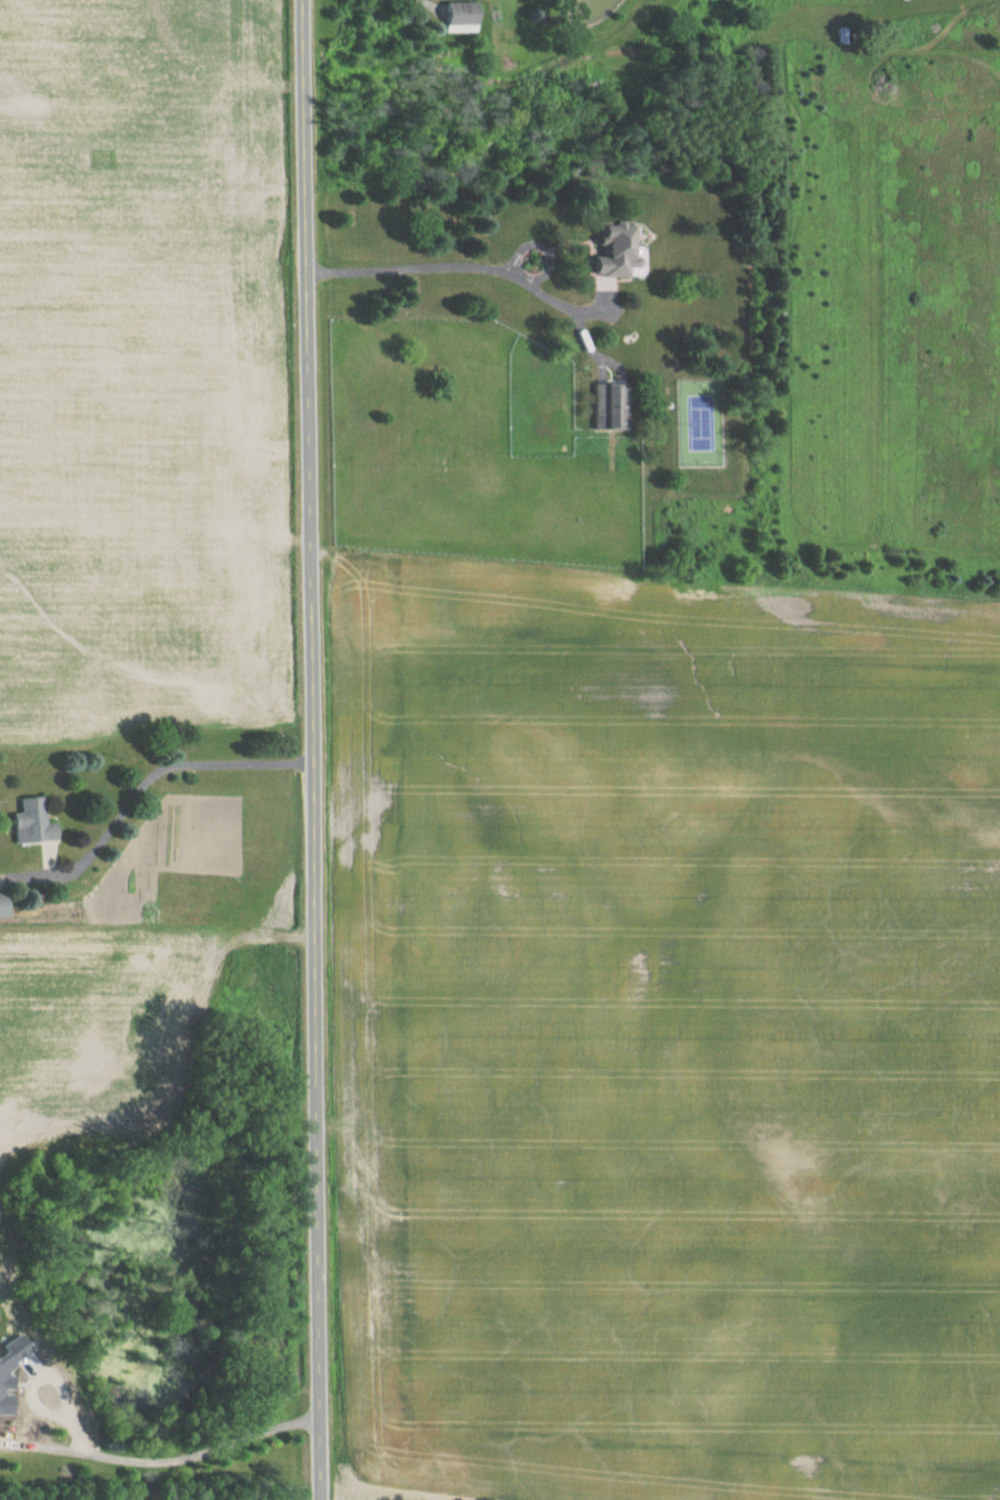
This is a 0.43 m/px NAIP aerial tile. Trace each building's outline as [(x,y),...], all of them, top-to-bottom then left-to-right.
[(442,32),(474,32),(474,2),(442,2),(442,32)] [(626,278),(627,267),(635,268),(636,257),(627,256),(629,222),(593,220),(589,275),(626,278)] [(624,384),(592,384),(591,430),(623,430),(624,384)] [(36,796),(13,797),(14,813),(7,814),(8,843),(51,840),(49,822),(38,823),(36,796)] [(9,1392),(3,1392),(3,1368),(0,1368),(0,1413),(10,1413),(9,1392)]
